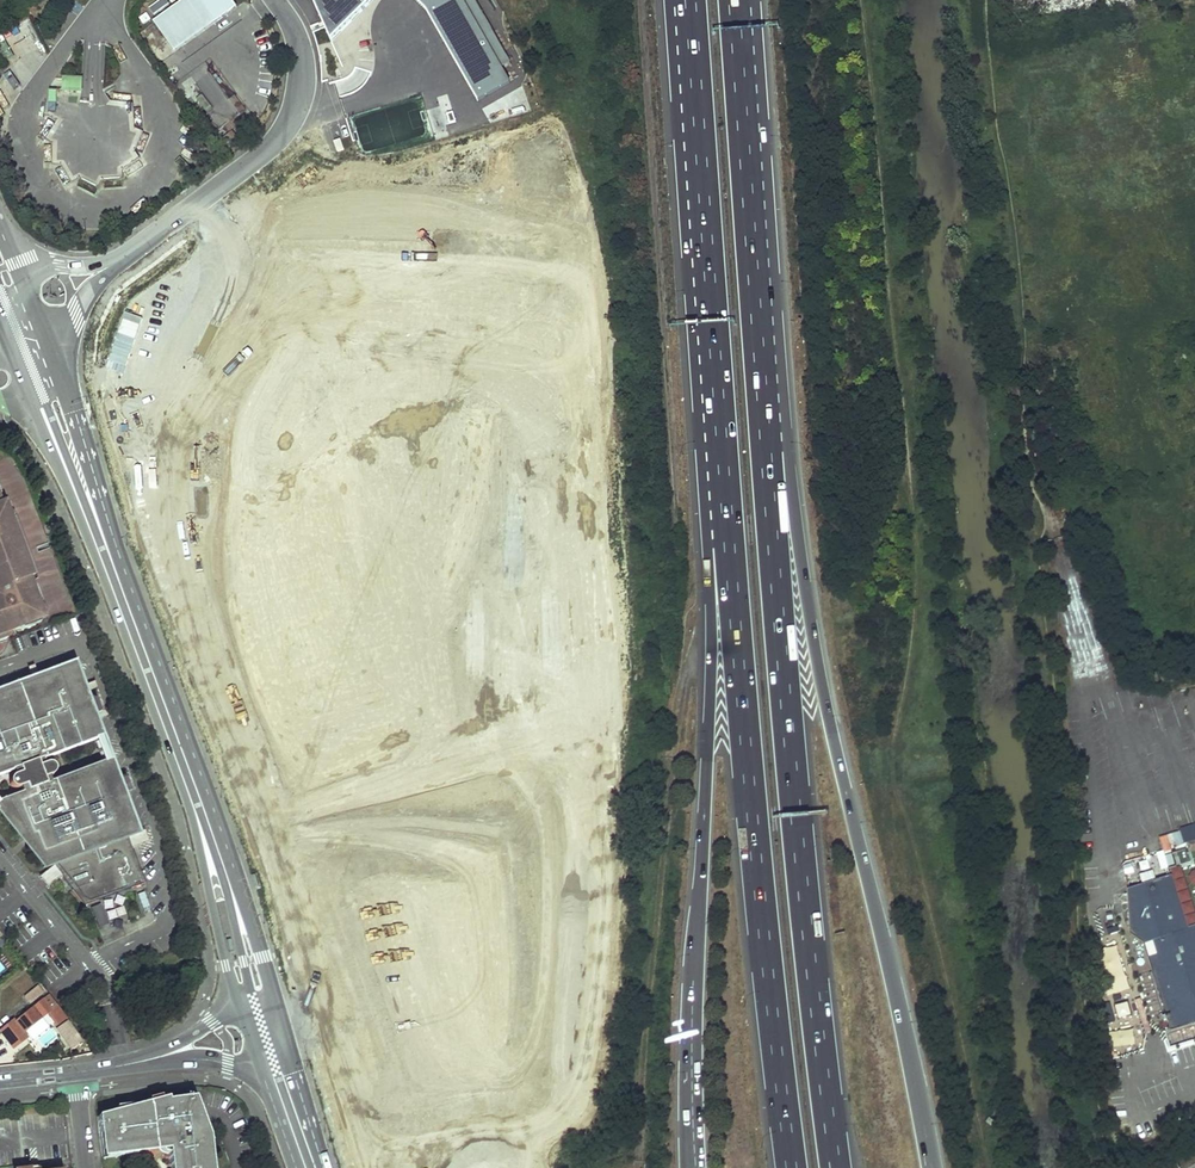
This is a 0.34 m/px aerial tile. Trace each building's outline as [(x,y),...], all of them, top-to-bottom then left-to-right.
[(148,7),(153,14),(169,3),(167,0),(158,0),(148,7)] [(232,0),(185,0),(154,22),(175,52),(237,8),(232,0)] [(331,42),(373,0),(312,0),(331,42)] [(426,10),(478,101),(510,82),(502,68),(510,62),(475,0),(416,0),(426,10)] [(189,82),(217,129),(239,116),(211,69),(189,82)] [(65,78),(64,90),(82,91),(83,79),(65,78)] [(436,97),(439,105),(426,110),(433,131),(457,123),(446,93),(436,97)] [(345,149),(342,139),(334,141),(337,152),(345,149)] [(0,502),(0,591),(1,595),(0,595),(0,634),(38,620),(42,612),(29,579),(32,578),(22,550),(16,552),(5,523),(11,520),(4,502),(0,503),(0,502)] [(475,520),(487,517),(484,505),(472,509),(475,520)] [(280,534),(294,533),(294,515),(279,515),(280,534)] [(573,553),(586,552),(585,539),(572,539),(573,553)] [(506,540),(495,541),(496,556),(507,555),(506,540)] [(342,564),(328,567),(333,591),(347,587),(342,564)] [(586,605),(587,587),(573,586),(572,604),(586,605)] [(278,605),(293,605),(292,591),(277,592),(278,605)] [(528,656),(529,670),(544,668),(543,655),(528,656)] [(498,668),(486,669),(488,682),(500,680),(498,668)] [(0,698),(0,776),(13,771),(15,776),(13,777),(11,779),(9,781),(9,784),(11,786),(13,789),(15,789),(17,789),(19,789),(21,794),(1,802),(49,861),(84,906),(144,883),(126,833),(101,765),(49,784),(47,778),(50,777),(52,776),(53,775),(54,772),(53,769),(51,766),(50,765),(47,764),(45,764),(43,765),(41,761),(96,740),(71,672),(0,698)] [(432,699),(421,707),(430,720),(440,712),(432,699)] [(458,718),(470,717),(469,707),(458,707),(458,718)] [(486,721),(500,723),(502,711),(487,709),(486,721)] [(288,757),(303,753),(298,735),(284,739),(288,757)] [(525,741),(511,741),(511,757),(525,756),(525,741)] [(130,832),(105,763),(101,765),(126,833),(130,832)] [(347,809),(358,805),(350,783),(339,786),(347,809)] [(377,788),(367,800),(383,812),(392,800),(377,788)] [(330,817),(339,815),(335,801),(326,803),(330,817)] [(0,802),(0,807),(44,863),(49,861),(1,802),(0,802)] [(545,807),(546,822),(564,821),(562,806),(545,807)] [(1194,838),(1194,826),(1172,831),(1175,842),(1194,838)] [(283,854),(295,850),(290,832),(277,836),(283,854)] [(1187,848),(1176,854),(1182,865),(1192,860),(1187,848)] [(1167,867),(1177,865),(1174,852),(1164,855),(1167,867)] [(1153,867),(1140,873),(1143,883),(1157,877),(1153,867)] [(1187,933),(1171,883),(1128,897),(1129,940),(1143,948),(1170,1035),(1194,1028),(1194,930),(1187,933)] [(98,926),(107,922),(102,909),(92,913),(98,926)] [(43,994),(38,987),(25,998),(30,1004),(43,994)] [(27,1038),(23,1033),(50,1011),(42,1001),(14,1024),(12,1021),(0,1031),(0,1033),(13,1049),(27,1038)] [(70,1050),(83,1041),(68,1019),(55,1027),(70,1050)] [(150,1103),(150,1107),(123,1110),(124,1113),(99,1116),(103,1151),(128,1148),(128,1151),(157,1148),(156,1144),(169,1142),(172,1167),(210,1167),(204,1119),(200,1119),(199,1106),(201,1105),(195,1098),(150,1103)]
